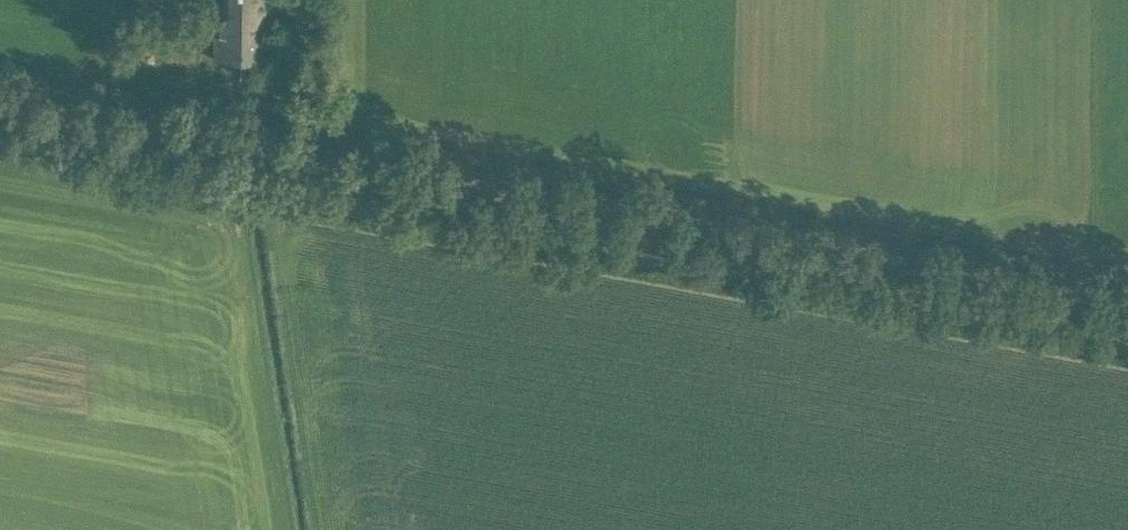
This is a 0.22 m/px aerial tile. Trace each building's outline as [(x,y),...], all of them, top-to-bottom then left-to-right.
[(265,0),(224,0),(224,14),(223,34),(215,33),(215,58),(264,59),(265,0)]
